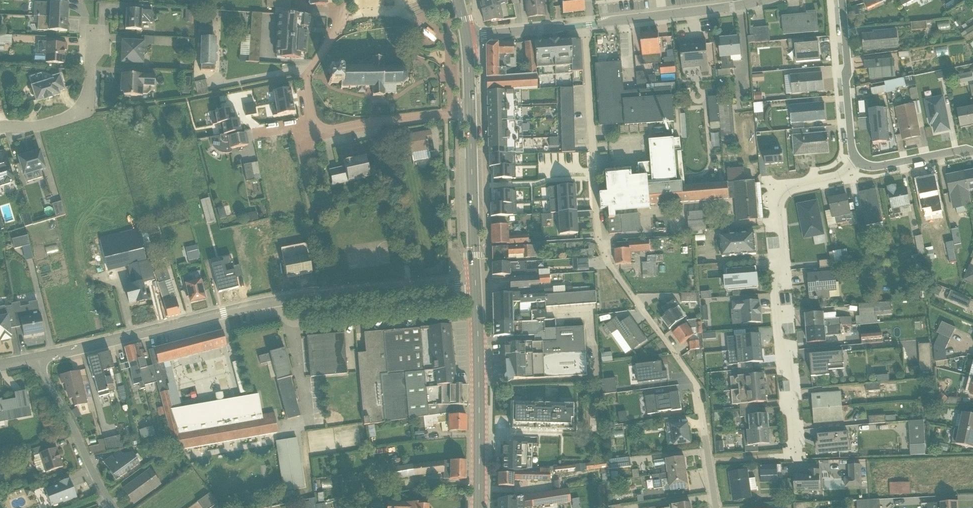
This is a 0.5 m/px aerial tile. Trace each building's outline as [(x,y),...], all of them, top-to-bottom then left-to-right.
[(544,19),(542,0),(521,0),(523,21),(544,19)] [(581,13),(580,0),(557,0),(559,16),(581,13)] [(888,0),(862,0),(866,9),(888,0)] [(942,11),(954,4),(952,0),(947,0),(939,4),(942,11)] [(480,4),(482,15),(500,11),(498,1),(480,4)] [(41,2),(40,15),(72,17),(73,4),(41,2)] [(960,4),(949,10),(956,23),(968,17),(960,4)] [(128,30),(146,31),(147,10),(128,9),(128,30)] [(178,11),(178,24),(186,25),(186,11),(178,11)] [(484,26),(502,23),(500,11),(482,15),(484,26)] [(783,37),(817,34),(815,13),(781,16),(783,37)] [(39,29),(71,32),(72,17),(40,15),(39,29)] [(274,55),(309,58),(312,18),(277,15),(274,55)] [(258,66),(261,18),(249,17),(246,65),(258,66)] [(942,21),(931,24),(932,30),(944,28),(942,21)] [(749,42),(764,41),(763,27),(748,28),(749,42)] [(861,53),(897,51),(896,32),(860,34),(861,53)] [(641,63),(659,61),(657,33),(639,34),(641,63)] [(243,36),(233,36),(232,49),(237,50),(236,55),(242,56),(243,36)] [(205,66),(220,66),(220,37),(205,37),(205,66)] [(718,59),(740,57),(739,38),(716,40),(718,59)] [(124,64),(147,65),(149,42),(125,41),(124,64)] [(567,74),(565,41),(532,44),(535,77),(567,74)] [(567,74),(578,73),(576,41),(565,41),(567,74)] [(708,72),(706,41),(679,43),(681,70),(701,68),(701,73),(708,72)] [(496,61),(496,43),(487,42),(484,46),(484,61),(496,61)] [(795,65),(819,62),(816,43),(793,46),(795,65)] [(40,63),(69,64),(69,44),(40,44),(40,63)] [(669,74),(668,50),(659,51),(660,64),(655,64),(655,75),(669,74)] [(329,71),(327,73),(329,75),(329,82),(327,85),(329,87),(331,85),(340,85),(340,91),(341,91),(341,89),(348,89),(349,90),(350,90),(350,89),(356,89),(356,90),(357,90),(357,94),(364,94),(364,90),(365,90),(365,89),(372,89),(372,97),(383,98),(383,93),(395,93),(395,89),(395,88),(395,86),(401,86),(401,88),(402,88),(402,86),(405,82),(407,83),(408,81),(406,81),(406,75),(407,75),(407,74),(405,74),(401,71),(401,69),(400,69),(400,70),(389,70),(389,69),(388,69),(388,70),(382,71),(383,59),(372,60),(372,63),(364,63),(356,63),(356,68),(356,69),(349,69),(349,67),(348,67),(348,69),(342,69),(342,67),(341,67),(341,72),(339,70),(337,70),(335,73),(331,73),(329,71)] [(496,61),(484,61),(483,79),(496,79),(496,61)] [(864,81),(893,78),(891,61),(862,64),(864,81)] [(626,128),(675,124),(671,84),(656,85),(655,76),(636,77),(637,92),(625,92),(622,64),(594,67),(599,127),(626,124),(626,128)] [(161,88),(161,76),(124,74),(123,95),(148,96),(148,87),(161,88)] [(790,95),(823,92),(821,74),(789,77),(790,95)] [(40,103),(69,94),(64,76),(34,85),(40,103)] [(183,95),(184,77),(176,77),(175,94),(183,95)] [(484,90),(536,89),(535,78),(496,79),(483,79),(484,90)] [(206,84),(193,86),(195,98),(208,96),(206,84)] [(866,87),(867,95),(881,92),(880,84),(866,87)] [(912,87),(904,88),(906,99),(913,98),(912,87)] [(570,89),(557,90),(561,151),(574,150),(570,89)] [(274,105),(292,102),(290,90),(272,94),(274,105)] [(486,93),(487,125),(521,124),(520,92),(486,93)] [(715,140),(729,140),(727,96),(703,97),(705,133),(714,133),(715,140)] [(940,123),(947,122),(943,96),(922,99),(928,133),(941,131),(940,123)] [(274,105),(270,106),(272,117),(294,114),(292,102),(274,105)] [(758,113),(757,102),(747,102),(748,113),(758,113)] [(789,125),(825,122),(824,104),(788,106),(789,125)] [(254,105),(243,107),(245,118),(256,116),(254,105)] [(900,142),(921,137),(913,105),(893,110),(900,142)] [(972,126),(972,107),(955,111),(958,129),(972,126)] [(870,145),(890,142),(886,108),(866,111),(870,145)] [(231,110),(210,115),(212,126),(217,125),(234,122),(231,110)] [(238,121),(234,122),(217,125),(219,138),(241,134),(238,121)] [(514,155),(522,155),(521,124),(487,125),(488,156),(514,155)] [(419,153),(436,150),(432,132),(415,135),(419,153)] [(793,158),(829,155),(827,134),(791,137),(793,158)] [(231,154),(230,151),(247,147),(245,136),(228,139),(227,136),(219,138),(209,140),(209,142),(210,144),(210,146),(211,147),(212,149),(213,150),(215,151),(216,152),(218,153),(220,154),(222,155),(224,155),(226,155),(228,155),(231,154)] [(551,151),(551,139),(542,139),(541,151),(551,151)] [(632,170),(604,173),(605,195),(597,195),(598,211),(606,211),(608,236),(643,233),(641,215),(613,217),(613,210),(735,200),(737,223),(757,221),(754,183),(685,189),(681,140),(650,142),(652,164),(640,165),(641,179),(632,180),(632,170)] [(26,177),(49,170),(42,150),(20,157),(26,177)] [(17,182),(7,151),(0,153),(0,187),(17,182)] [(210,160),(213,155),(207,151),(204,157),(210,160)] [(488,156),(488,169),(492,169),(514,168),(514,155),(488,156)] [(363,159),(341,164),(342,170),(327,173),(331,189),(368,181),(363,159)] [(251,163),(237,164),(239,182),(253,181),(251,163)] [(514,180),(514,168),(492,169),(493,181),(498,181),(498,184),(510,184),(510,180),(514,180)] [(972,192),(972,171),(962,173),(967,193),(972,192)] [(970,207),(967,193),(962,173),(945,177),(953,211),(970,207)] [(923,218),(941,215),(933,178),(915,182),(923,218)] [(547,189),(548,202),(574,200),(573,187),(570,187),(570,183),(558,184),(558,188),(547,189)] [(890,211),(910,206),(906,188),(896,190),(895,186),(884,188),(890,211)] [(493,206),(515,205),(515,193),(510,193),(510,189),(498,190),(498,193),(493,193),(493,206)] [(863,227),(881,224),(875,190),(857,193),(863,227)] [(833,226),(852,223),(846,196),(827,200),(833,226)] [(199,226),(207,224),(204,200),(195,201),(199,226)] [(548,202),(549,215),(557,214),(575,213),(574,200),(548,202)] [(801,241),(824,237),(817,201),(795,205),(801,241)] [(54,203),(46,204),(48,216),(56,214),(54,203)] [(489,206),(489,219),(515,218),(515,205),(493,206),(489,206)] [(701,211),(683,211),(684,231),(690,231),(690,241),(701,240),(701,211)] [(23,213),(15,215),(17,226),(25,224),(23,213)] [(559,236),(576,235),(575,213),(557,214),(559,236)] [(543,215),(534,215),(534,228),(543,227),(543,215)] [(489,246),(525,245),(526,238),(506,239),(505,228),(489,228),(489,246)] [(952,228),(944,230),(949,245),(956,243),(952,228)] [(95,245),(80,248),(84,272),(128,265),(130,278),(138,277),(138,275),(143,274),(135,230),(94,237),(95,245)] [(7,250),(23,245),(20,235),(4,239),(7,250)] [(719,260),(753,258),(751,236),(717,238),(719,260)] [(631,250),(616,252),(617,266),(633,265),(632,254),(656,252),(655,241),(630,243),(631,250)] [(179,247),(181,259),(192,257),(190,245),(179,247)] [(305,245),(293,248),(298,277),(311,274),(305,245)] [(293,248),(280,250),(286,280),(298,277),(293,248)] [(828,250),(829,260),(838,259),(837,248),(828,250)] [(489,262),(525,260),(525,249),(489,251),(489,262)] [(569,260),(569,271),(584,271),(584,259),(569,260)] [(972,283),(972,267),(965,263),(957,278),(972,285),(972,283)] [(487,280),(505,279),(536,278),(536,272),(524,272),(524,265),(505,265),(486,266),(487,280)] [(655,266),(640,266),(641,281),(656,281),(655,266)] [(432,267),(416,268),(417,278),(433,276),(432,267)] [(725,292),(756,289),(755,269),(724,272),(725,292)] [(222,294),(243,289),(238,270),(217,276),(222,294)] [(934,273),(936,284),(952,282),(951,271),(934,273)] [(834,300),(833,273),(805,274),(806,301),(834,300)] [(506,293),(537,292),(536,278),(505,279),(506,293)] [(194,304),(210,300),(205,280),(188,284),(194,304)] [(169,319),(184,315),(174,281),(159,285),(169,319)] [(131,307),(152,302),(147,283),(127,287),(131,307)] [(538,305),(591,304),(590,291),(557,292),(557,287),(538,288),(538,305)] [(946,289),(942,297),(962,307),(966,300),(946,289)] [(490,311),(519,310),(519,294),(490,296),(490,311)] [(667,315),(662,319),(670,330),(687,318),(675,301),(663,310),(667,315)] [(23,339),(43,335),(37,303),(28,304),(28,307),(20,309),(19,304),(11,306),(11,308),(12,308),(16,329),(21,328),(23,339)] [(740,325),(761,324),(760,303),(733,304),(733,311),(739,311),(740,325)] [(888,305),(857,307),(858,324),(875,322),(874,311),(883,310),(884,321),(889,320),(888,305)] [(16,329),(12,308),(11,308),(5,309),(5,308),(0,309),(0,339),(0,340),(3,342),(8,341),(9,339),(9,337),(10,337),(9,330),(16,329)] [(490,311),(491,326),(520,325),(519,310),(490,311)] [(803,317),(804,333),(823,331),(822,316),(803,317)] [(942,348),(951,322),(937,317),(931,333),(937,335),(933,345),(942,348)] [(647,342),(629,318),(620,324),(616,319),(606,327),(628,356),(647,342)] [(686,326),(674,335),(682,346),(690,340),(691,352),(695,352),(696,360),(705,359),(702,321),(686,322),(686,326)] [(416,328),(418,357),(450,354),(447,325),(416,328)] [(491,338),(521,337),(520,325),(491,326),(491,338)] [(880,326),(858,329),(859,340),(881,337),(880,326)] [(805,347),(825,345),(823,331),(804,333),(805,347)] [(180,452),(280,434),(276,413),(265,415),(262,395),(246,398),(173,409),(164,366),(230,347),(227,332),(150,350),(176,453),(180,452)] [(311,378),(350,375),(346,334),(307,337),(311,378)] [(728,353),(763,350),(761,335),(727,339),(728,353)] [(145,386),(154,384),(146,352),(145,343),(136,345),(145,386)] [(540,356),(539,343),(505,344),(506,357),(540,356)] [(913,344),(915,371),(926,370),(924,343),(913,344)] [(145,386),(136,345),(125,348),(134,388),(145,386)] [(280,381),(296,377),(288,350),(273,353),(280,381)] [(764,364),(763,350),(728,353),(729,367),(738,366),(739,371),(753,370),(753,365),(764,364)] [(108,372),(120,369),(115,352),(103,356),(108,372)] [(587,377),(585,353),(540,356),(540,379),(587,377)] [(438,387),(453,386),(450,354),(418,357),(421,389),(438,387)] [(606,354),(596,354),(596,363),(606,363),(606,354)] [(842,366),(841,354),(806,357),(808,378),(828,376),(827,367),(842,366)] [(108,372),(103,356),(91,359),(102,398),(114,394),(108,372)] [(507,383),(540,381),(540,379),(540,356),(506,357),(507,383)] [(660,364),(636,367),(638,383),(668,380),(667,373),(661,374),(660,364)] [(77,408),(89,405),(81,372),(63,376),(68,401),(75,399),(77,408)] [(730,379),(731,393),(764,391),(763,377),(730,379)] [(972,397),(972,381),(968,380),(964,395),(972,397)] [(881,391),(880,384),(866,385),(867,393),(881,391)] [(438,405),(466,406),(466,386),(453,386),(438,387),(438,405)] [(732,407),(765,405),(764,391),(731,393),(732,407)] [(33,417),(28,392),(16,394),(18,401),(5,403),(5,400),(0,401),(0,424),(33,417)] [(660,415),(660,413),(672,412),(672,413),(682,411),(679,393),(668,395),(668,396),(657,398),(656,397),(646,398),(649,416),(660,415)] [(842,397),(842,394),(813,396),(814,410),(843,408),(842,402),(845,402),(845,397),(842,397)] [(575,431),(575,406),(511,404),(511,430),(575,431)] [(843,408),(814,410),(815,424),(844,422),(843,408)] [(444,431),(464,432),(465,416),(445,415),(444,431)] [(956,431),(972,434),(972,418),(959,415),(956,431)] [(747,418),(748,434),(767,432),(766,416),(747,418)] [(896,423),(896,416),(886,417),(886,416),(869,418),(870,425),(886,424),(886,423),(896,423)] [(650,430),(647,420),(638,422),(641,432),(650,430)] [(924,422),(909,423),(911,456),(926,455),(924,422)] [(149,435),(146,425),(132,429),(135,439),(149,435)] [(672,449),(689,446),(686,425),(669,428),(672,449)] [(971,450),(972,441),(972,434),(956,431),(953,447),(971,450)] [(744,450),(768,448),(767,432),(748,434),(743,434),(744,450)] [(818,454),(851,451),(851,441),(849,441),(848,434),(818,436),(818,444),(817,444),(818,454)] [(92,446),(83,447),(84,452),(115,449),(114,436),(91,439),(92,446)] [(303,490),(295,440),(285,442),(274,443),(282,493),(303,490)] [(531,473),(531,445),(502,444),(501,473),(531,473)] [(118,478),(142,460),(130,445),(107,463),(118,478)] [(366,447),(367,455),(389,454),(388,445),(366,447)] [(47,475),(66,468),(60,449),(40,456),(47,475)] [(34,453),(27,455),(32,473),(39,472),(34,453)] [(683,456),(662,460),(664,475),(686,472),(683,456)] [(625,457),(602,458),(602,469),(626,468),(625,457)] [(440,480),(464,480),(464,462),(440,462),(440,480)] [(838,476),(838,488),(859,487),(858,463),(842,464),(842,476),(838,476)] [(732,501),(750,498),(747,468),(728,471),(732,501)] [(791,491),(820,492),(821,469),(808,469),(808,475),(792,474),(791,491)] [(152,494),(163,486),(151,470),(124,490),(136,506),(152,494)] [(686,472),(664,475),(666,490),(688,487),(686,472)] [(497,488),(513,488),(513,475),(497,475),(497,488)] [(54,507),(80,497),(73,480),(47,490),(54,507)] [(207,480),(199,484),(203,491),(210,488),(207,480)] [(757,492),(776,488),(774,480),(755,484),(757,492)] [(903,483),(883,483),(883,494),(903,494),(903,483)] [(557,506),(569,504),(567,491),(497,501),(497,507),(557,507),(557,506)] [(191,500),(195,507),(204,507),(211,504),(205,492),(191,500)] [(316,495),(302,497),(303,502),(286,504),(286,507),(318,507),(316,495)] [(851,507),(874,507),(874,499),(851,500),(851,507)]
